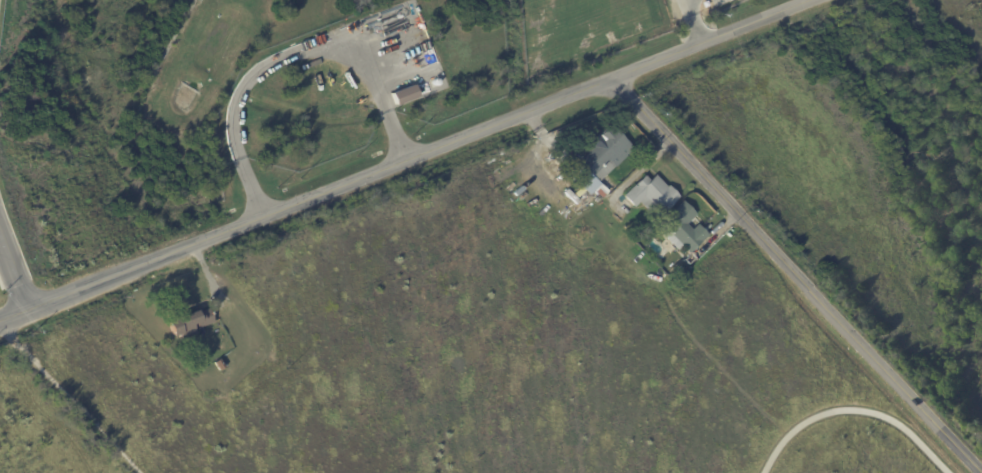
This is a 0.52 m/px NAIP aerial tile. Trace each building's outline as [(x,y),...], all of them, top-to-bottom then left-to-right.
[(391,92),(412,84),(417,96),(395,104),(391,92)] [(619,153),(610,162),(614,166),(596,184),(576,164),(584,155),(583,154),(598,140),(597,139),(607,128),(609,131),(612,128),(628,144),(619,153)] [(633,209),(622,197),(644,176),(649,181),(655,176),(666,188),(668,186),(678,198),(657,218),(651,211),(648,214),(639,204),(633,209)] [(686,224),(685,225),(691,231),(697,225),(707,236),(688,254),(682,248),(677,252),(661,235),(666,231),(659,223),(682,202),(695,216),(686,224)] [(696,261),(689,268),(682,260),(689,253),(696,261)] [(215,315),(218,322),(198,329),(200,333),(185,338),(183,334),(178,336),(172,321),(204,308),(204,310),(212,307),(215,315)] [(223,358),(228,367),(221,371),(216,363),(223,358)]
